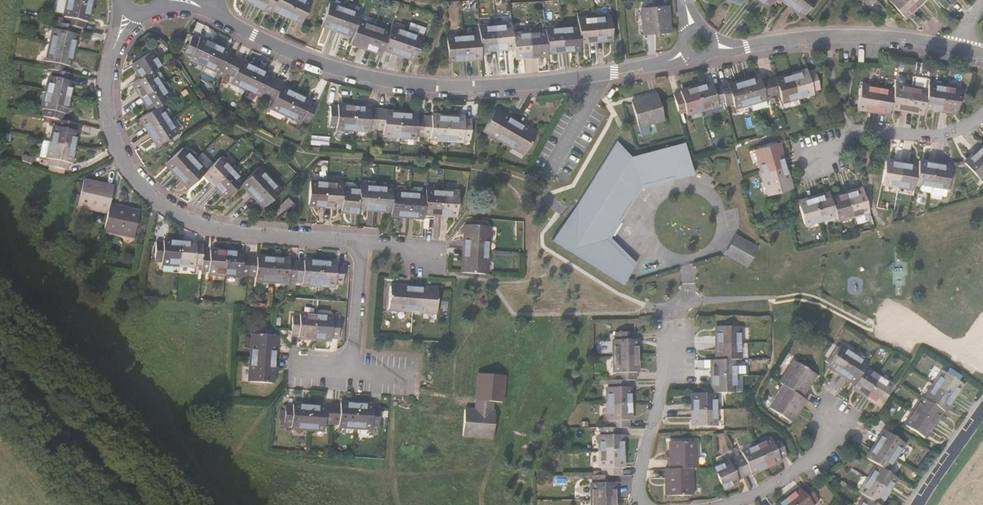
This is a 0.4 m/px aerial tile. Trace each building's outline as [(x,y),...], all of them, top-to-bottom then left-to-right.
[(94,16),(97,1),(95,0),(74,0),(71,12),(73,12),(72,19),(84,22),(91,23),(92,16),(94,16)] [(269,10),(274,0),(256,0),(253,6),(267,13),(269,10)] [(284,18),(293,0),(274,0),(269,10),(284,18)] [(299,26),(309,4),(301,0),(293,0),(284,18),(299,26)] [(671,27),(667,0),(640,5),(645,31),(671,27)] [(804,0),(784,0),(796,9),(804,0)] [(909,0),(892,0),(900,9),(909,0)] [(318,21),(333,27),(342,7),(326,1),(318,21)] [(333,27),(349,33),(356,18),(358,13),(342,7),(333,27)] [(591,40),(608,38),(606,15),(589,17),(591,40)] [(576,41),(591,40),(589,17),(575,18),(575,26),(576,41)] [(59,39),(82,44),(85,28),(83,28),(84,22),(72,19),(65,18),(64,24),(62,24),(59,39)] [(347,40),(362,46),(370,24),(356,18),(349,33),(347,40)] [(512,46),(511,34),(510,22),(493,23),(495,47),(512,46)] [(478,49),(495,47),(493,23),(476,25),(477,32),(478,49)] [(377,52),(380,45),(386,31),(370,24),(362,46),(377,52)] [(380,45),(396,51),(405,30),(388,24),(386,31),(380,45)] [(577,49),(576,41),(575,26),(559,27),(561,50),(577,49)] [(545,52),(561,50),(559,27),(543,28),(543,31),(545,52)] [(396,51),(411,57),(420,36),(405,30),(396,51)] [(546,55),(545,52),(543,31),(527,33),(529,56),(546,55)] [(479,56),(478,49),(477,32),(461,34),(462,57),(479,56)] [(513,57),(529,56),(527,33),(511,34),(512,46),(513,57)] [(448,59),(462,57),(461,34),(446,35),(448,59)] [(193,57),(207,64),(218,43),(203,36),(202,38),(197,35),(188,51),(194,54),(193,57)] [(76,60),(79,61),(82,44),(59,39),(55,57),(57,57),(56,64),(62,65),(74,67),(76,60)] [(221,68),(228,71),(236,56),(230,52),(231,50),(218,43),(207,64),(220,70),(221,68)] [(152,71),(161,66),(153,51),(133,63),(142,78),(152,71)] [(231,79),(245,86),(255,67),(241,60),(242,58),(236,56),(228,71),(234,74),(231,79)] [(56,86),(78,90),(81,77),(79,77),(80,68),(74,67),(62,65),(61,72),(58,72),(56,86)] [(268,96),(276,80),(271,77),(271,75),(255,67),(245,86),(262,94),(263,92),(268,96)] [(813,87),(812,85),(820,82),(815,68),(808,70),(807,67),(787,74),(793,93),(813,87)] [(141,99),(161,86),(152,71),(142,78),(132,84),(141,99)] [(775,98),(793,93),(787,74),(770,79),(768,75),(761,77),(765,93),(773,91),(775,98)] [(751,98),(765,93),(761,77),(754,79),(753,76),(740,80),(746,98),(750,97),(751,98)] [(286,113),(295,93),(281,86),(283,83),(276,80),(268,96),(275,99),(271,106),(286,113)] [(727,104),(746,98),(740,80),(721,85),(720,81),(712,83),(718,100),(725,98),(727,104)] [(696,107),(718,100),(712,83),(706,84),(705,81),(689,85),(696,106),(696,107)] [(920,104),(943,107),(946,84),(923,81),(922,88),(920,104)] [(853,106),(869,108),(873,85),(857,82),(853,106)] [(888,104),(904,107),(907,85),(891,83),(890,88),(888,104)] [(943,107),(960,110),(963,87),(946,84),(943,107)] [(679,111),(696,106),(689,85),(675,89),(675,91),(668,93),(673,111),(679,109),(679,111)] [(887,111),(888,104),(890,88),(873,85),(869,108),(887,111)] [(919,109),(920,104),(922,88),(907,85),(904,107),(919,109)] [(72,107),(74,108),(78,90),(56,86),(52,103),(54,104),(53,110),(68,114),(71,114),(72,107)] [(157,105),(169,98),(161,86),(141,99),(149,110),(157,105)] [(634,124),(659,116),(651,90),(626,98),(634,124)] [(308,122),(316,106),(309,103),(310,101),(295,93),(286,113),(300,120),(301,119),(308,122)] [(147,130),(166,119),(157,105),(149,110),(139,117),(147,130)] [(339,126),(355,127),(357,106),(341,105),(341,107),(333,106),(331,123),(340,123),(339,126)] [(369,126),(376,126),(377,110),(371,110),(371,108),(357,106),(355,127),(369,128),(369,126)] [(382,132),(400,134),(401,113),(384,112),(384,110),(377,110),(376,126),(383,127),(382,132)] [(503,143),(507,136),(515,123),(494,111),(483,131),(503,143)] [(417,133),(422,133),(424,117),(417,117),(417,114),(401,113),(400,134),(417,135),(417,133)] [(60,136),(86,142),(89,125),(86,124),(87,118),(71,114),(68,114),(66,121),(63,121),(60,136)] [(428,136),(446,137),(447,117),(429,115),(429,117),(424,117),(422,133),(428,134),(428,136)] [(462,136),(470,136),(471,121),(463,120),(463,118),(447,117),(446,137),(462,138),(462,136)] [(156,144),(175,131),(166,119),(147,130),(156,144)] [(503,143),(522,154),(535,134),(515,123),(507,136),(503,143)] [(80,157),(83,157),(86,142),(60,136),(57,152),(60,153),(59,159),(79,163),(80,157)] [(638,152),(628,155),(624,156),(612,139),(572,206),(577,211),(569,224),(547,243),(600,274),(612,253),(600,245),(604,237),(605,238),(637,183),(670,175),(692,173),(687,159),(681,140),(638,152)] [(760,168),(782,162),(774,139),(752,147),(760,168)] [(982,170),(982,149),(977,143),(966,155),(982,171),(982,170)] [(175,174),(192,158),(181,146),(164,162),(175,174)] [(915,175),(930,178),(936,155),(921,152),(919,159),(915,175)] [(883,174),(898,177),(902,155),(886,153),(883,174)] [(914,179),(915,175),(919,159),(902,155),(898,177),(914,179)] [(930,178),(947,181),(951,158),(936,155),(930,178)] [(203,173),(213,184),(230,167),(220,157),(205,171),(203,173)] [(203,173),(205,171),(192,158),(175,174),(188,187),(203,173)] [(768,192),(790,185),(782,162),(760,168),(768,192)] [(249,193),(266,178),(256,166),(242,179),(239,182),(249,193)] [(239,182),(242,179),(230,167),(213,184),(224,196),(239,182)] [(249,193),(260,205),(277,189),(266,178),(249,193)] [(314,203),(328,204),(329,181),(315,179),(314,203)] [(108,214),(110,208),(114,191),(83,183),(77,206),(108,214)] [(363,206),(378,207),(380,184),(364,183),(364,189),(363,206)] [(378,207),(394,208),(396,190),(396,185),(380,184),(378,207)] [(853,210),(866,205),(859,184),(846,188),(853,210)] [(362,211),(363,206),(364,189),(347,187),(345,204),(345,210),(362,211)] [(428,210),(443,211),(444,188),(429,188),(429,193),(428,210)] [(443,211),(459,212),(461,189),(444,188),(443,211)] [(819,215),(835,210),(830,193),(829,188),(813,194),(819,215)] [(837,215),(853,210),(846,188),(830,193),(835,210),(837,215)] [(291,203),(298,196),(290,189),(283,197),(291,203)] [(394,213),(411,214),(412,191),(396,190),(394,208),(394,213)] [(427,215),(428,210),(429,193),(412,191),(411,214),(427,215)] [(805,220),(819,215),(813,194),(798,198),(805,220)] [(104,232),(132,239),(139,215),(110,208),(108,214),(104,232)] [(467,244),(491,246),(492,222),(469,221),(467,244)] [(749,264),(758,247),(735,235),(726,253),(749,264)] [(612,253),(600,274),(621,287),(626,277),(632,267),(633,265),(605,238),(604,237),(600,245),(612,253)] [(162,261),(179,262),(181,240),(163,239),(163,241),(155,241),(155,258),(162,258),(162,261)] [(203,261),(203,251),(204,244),(197,243),(197,241),(181,240),(179,262),(197,263),(197,261),(203,261)] [(483,272),(489,265),(491,246),(467,244),(465,271),(483,272)] [(209,272),(223,272),(224,251),(210,250),(210,252),(203,251),(203,261),(202,269),(209,269),(209,272)] [(223,272),(247,274),(248,256),(241,255),(241,251),(224,251),(223,272)] [(254,276),(271,277),(272,257),(248,256),(247,274),(254,274),(254,276)] [(288,277),(295,277),(296,260),(289,260),(289,258),(272,257),(271,277),(288,278),(288,277)] [(300,280),(317,281),(318,260),(302,259),(301,261),(296,260),(295,277),(300,278),(300,280)] [(333,280),(341,280),(342,263),(334,263),(334,261),(318,260),(317,281),(333,281),(333,280)] [(387,310),(412,311),(414,288),(389,286),(387,310)] [(412,311),(435,312),(437,289),(414,288),(412,311)] [(297,333),(313,334),(314,311),(299,310),(299,313),(291,312),(290,330),(297,331),(297,333)] [(330,334),(337,334),(338,316),(333,315),(333,313),(314,311),(313,334),(330,335),(330,334)] [(709,329),(733,328),(733,313),(709,313),(709,329)] [(726,346),(733,346),(733,328),(709,329),(709,347),(726,346)] [(250,353),(272,354),(273,330),(252,329),(250,353)] [(626,357),(638,357),(638,343),(636,342),(636,334),(618,334),(618,343),(616,343),(616,357),(626,357)] [(820,361),(834,370),(847,351),(833,342),(820,361)] [(703,362),(726,362),(726,346),(709,347),(703,347),(703,362)] [(849,381),(859,366),(862,361),(847,351),(834,370),(849,381)] [(248,376),(270,377),(272,354),(250,353),(248,376)] [(636,372),(638,372),(638,357),(626,357),(616,357),(615,372),(618,372),(618,380),(628,379),(636,380),(636,372)] [(782,385),(799,395),(813,373),(791,360),(777,382),(782,385)] [(707,379),(726,379),(726,362),(703,362),(704,379),(707,379)] [(847,385),(861,394),(872,375),(859,366),(849,381),(847,385)] [(931,387),(950,399),(959,385),(941,373),(931,387)] [(488,403),(499,404),(501,377),(475,375),(472,402),(475,402),(474,413),(471,413),(463,412),(460,438),(491,440),(493,415),(487,414),(488,403)] [(861,394),(874,402),(886,384),(872,375),(861,394)] [(607,405),(629,405),(630,388),(628,388),(628,379),(618,380),(610,380),(610,387),(607,387),(607,405)] [(682,394),(706,394),(707,379),(704,379),(691,379),(683,379),(682,394)] [(767,408),(790,421),(804,399),(799,395),(782,385),(767,408)] [(939,412),(941,413),(950,399),(931,387),(922,400),(939,412)] [(847,397),(856,404),(860,397),(852,390),(847,397)] [(682,410),(706,410),(706,394),(682,394),(682,410)] [(930,424),(939,412),(922,400),(919,398),(910,411),(930,424)] [(337,425),(337,426),(337,427),(353,428),(353,417),(354,407),(355,406),(338,404),(338,407),(330,406),(328,424),(337,425)] [(627,419),(629,419),(629,405),(607,405),(607,419),(610,420),(609,427),(619,427),(627,427),(627,419)] [(288,428),(304,429),(306,407),(290,406),(290,408),(282,407),(281,426),(288,426),(288,428)] [(322,424),(328,424),(330,406),(323,406),(323,409),(306,407),(304,429),(321,430),(322,424)] [(369,427),(377,428),(378,410),(371,410),(371,407),(356,406),(354,407),(353,417),(353,428),(369,429),(369,427)] [(901,425),(921,438),(930,424),(910,411),(901,425)] [(598,452),(621,452),(621,435),(619,436),(619,427),(609,427),(601,427),(601,434),(598,434),(598,452)] [(681,454),(687,455),(687,429),(660,429),(661,455),(681,454)] [(874,451),(894,464),(904,450),(884,437),(874,451)] [(776,462),(784,459),(778,443),(770,446),(770,445),(755,451),(765,469),(777,463),(776,462)] [(742,479),(765,469),(755,451),(738,458),(739,460),(735,462),(742,479)] [(873,470),(885,478),(894,464),(874,451),(865,465),(873,470)] [(619,468),(621,468),(621,452),(598,452),(598,469),(601,469),(601,476),(613,476),(619,476),(619,468)] [(656,482),(682,481),(681,454),(661,455),(655,455),(656,482)] [(735,482),(742,479),(735,462),(710,472),(713,477),(721,490),(736,484),(735,482)] [(864,483),(886,497),(894,485),(885,478),(873,470),(864,483)] [(812,500),(815,497),(803,483),(799,486),(797,485),(784,497),(791,504),(810,504),(813,502),(812,500)] [(864,504),(881,504),(886,497),(864,483),(854,498),(860,503),(864,504)] [(784,497),(775,504),(791,504),(784,497)]
